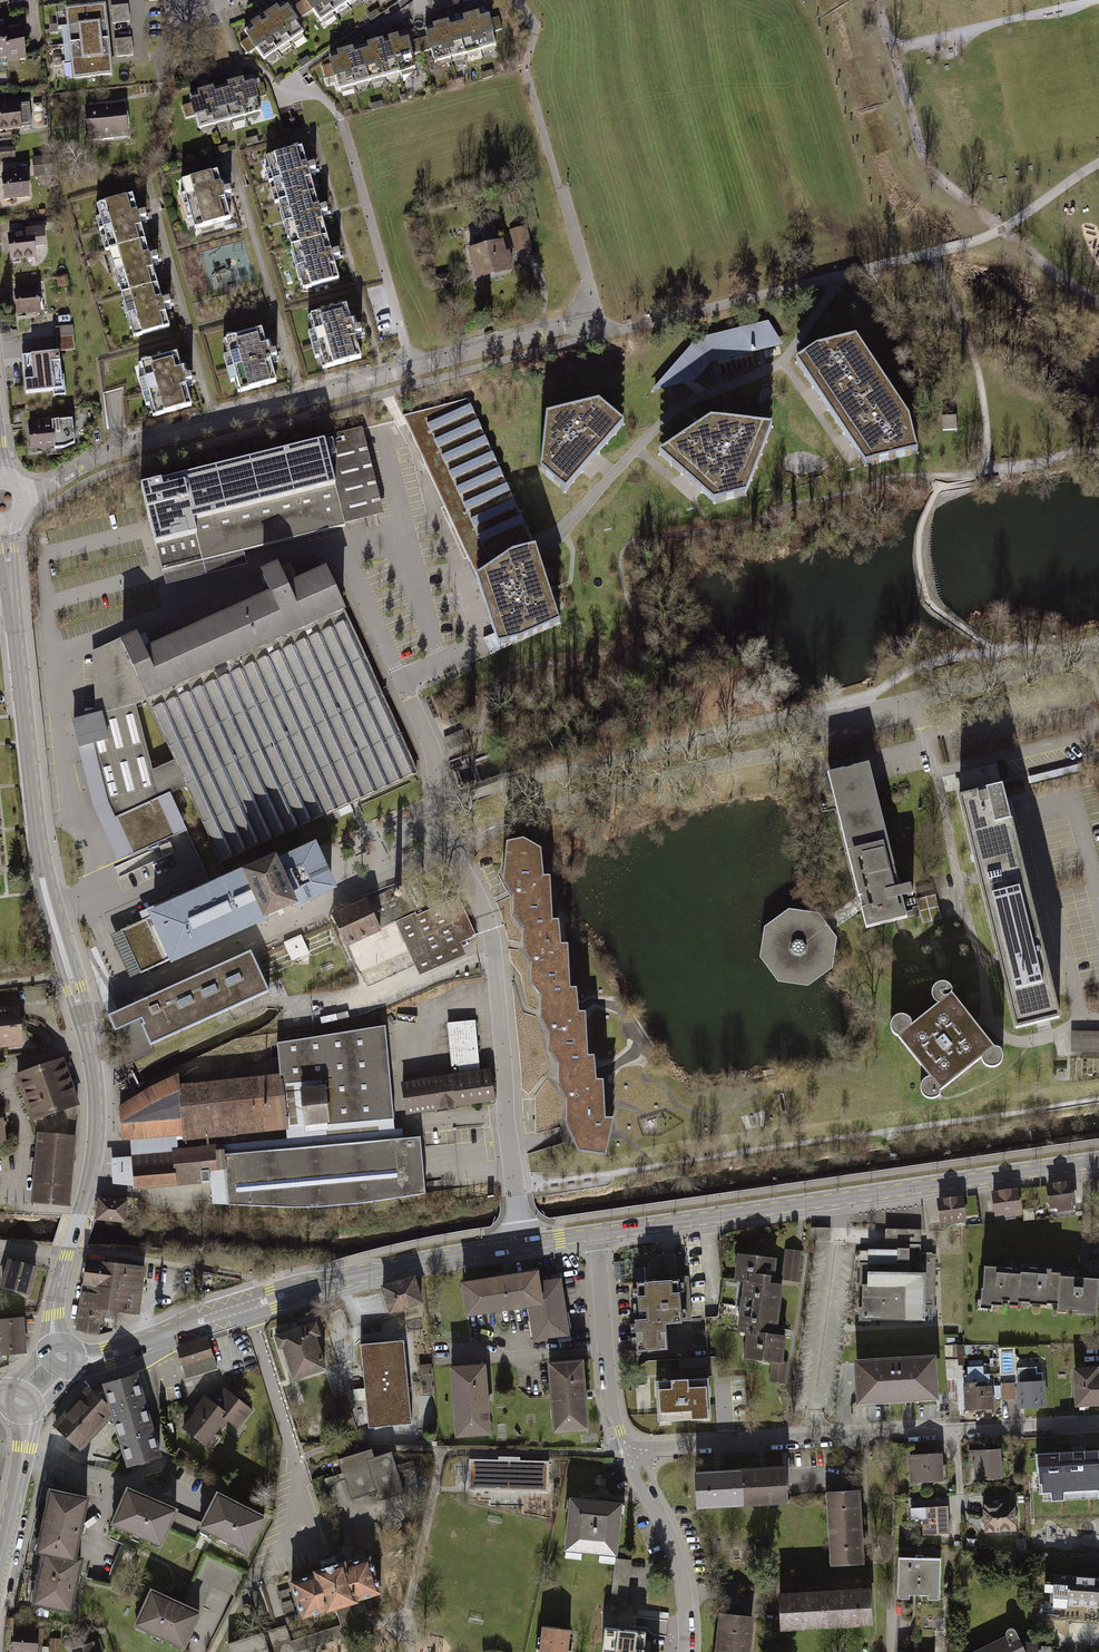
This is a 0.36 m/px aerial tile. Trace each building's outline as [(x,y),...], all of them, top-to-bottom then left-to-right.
[(360,0),(303,0),(320,27),(360,0)] [(114,22),(132,19),(128,1),(111,4),(114,22)] [(74,83),(113,79),(105,9),(66,13),(74,83)] [(263,64),(304,39),(285,10),(244,34),(263,64)] [(28,63),(22,15),(11,17),(12,24),(0,25),(0,60),(9,59),(9,66),(28,63)] [(427,31),(437,69),(497,53),(488,16),(427,31)] [(133,35),(116,37),(117,55),(135,54),(133,35)] [(332,59),(341,97),(417,77),(408,40),(332,59)] [(200,135),(263,118),(255,87),(191,104),(200,135)] [(18,132),(16,102),(0,103),(0,133),(18,132)] [(90,146),(130,141),(126,111),(104,114),(86,116),(90,146)] [(15,138),(0,140),(0,147),(1,157),(17,155),(15,138)] [(301,148),(266,159),(308,298),(343,288),(301,148)] [(194,240),(234,229),(217,169),(177,180),(194,240)] [(24,176),(0,179),(0,197),(0,201),(26,199),(24,176)] [(130,196),(97,205),(137,343),(170,333),(130,196)] [(535,251),(529,228),(512,233),(518,255),(535,251)] [(31,257),(28,230),(3,233),(5,259),(31,257)] [(514,282),(506,249),(471,258),(480,291),(514,282)] [(37,311),(33,285),(8,288),(12,314),(37,311)] [(346,307),(308,318),(325,379),(364,369),(346,307)] [(697,339),(654,389),(696,379),(711,361),(784,343),(768,321),(697,339)] [(262,331),(224,342),(241,403),(279,392),(262,331)] [(883,379),(855,339),(816,349),(796,362),(831,414),(883,379)] [(59,350),(23,355),(27,391),(63,387),(59,350)] [(175,354),(137,364),(154,426),(192,415),(175,354)] [(909,418),(883,379),(831,414),(865,466),(918,453),(909,418)] [(403,416),(477,576),(512,551),(533,543),(468,399),(403,416)] [(565,491),(624,425),(599,403),(545,416),(540,469),(565,491)] [(70,418),(24,421),(26,451),(72,447),(70,418)] [(772,426),(710,420),(659,454),(714,503),(745,496),(772,426)] [(163,568),(377,515),(356,432),(142,485),(163,568)] [(512,550),(477,576),(487,607),(495,632),(499,643),(522,638),(560,621),(550,590),(536,545),(512,550)] [(137,636),(121,643),(147,701),(174,761),(186,788),(219,861),(415,773),(341,609),(324,572),(287,588),(279,569),(266,575),(275,595),(145,654),(137,636)] [(523,640),(522,638),(499,643),(495,632),(483,638),(488,648),(490,653),(523,640)] [(107,799),(131,854),(185,830),(170,796),(186,788),(174,761),(152,771),(135,707),(147,701),(121,643),(94,655),(97,713),(72,720),(79,745),(93,741),(107,799)] [(450,748),(472,739),(467,727),(445,736),(450,748)] [(867,925),(905,916),(906,912),(868,763),(830,772),(867,925)] [(960,800),(1015,1028),(1041,1022),(1059,1017),(1056,1003),(1007,804),(1003,789),(978,795),(960,800)] [(169,842),(158,847),(164,858),(175,853),(169,842)] [(519,842),(507,844),(504,883),(513,897),(514,916),(524,930),(523,945),(523,952),(531,966),(531,985),(541,998),(541,1012),(541,1019),(549,1034),(549,1052),(558,1064),(558,1073),(558,1087),(567,1102),(567,1125),(579,1153),(604,1156),(611,1123),(602,1123),(600,1085),(593,1084),(592,1072),(591,1060),(584,1060),(582,1016),(575,1016),(575,1010),(573,992),(566,992),(564,948),(557,948),(557,944),(555,924),(549,924),(546,879),(539,880),(537,852),(519,842)] [(243,875),(147,917),(148,918),(160,946),(168,961),(167,962),(213,943),(229,936),(263,920),(297,905),(331,890),(312,846),(277,860),(243,875)] [(1035,858),(1029,859),(1034,880),(1040,878),(1035,858)] [(906,912),(907,918),(913,916),(914,918),(920,917),(922,924),(942,919),(936,895),(916,900),(918,907),(912,908),(913,911),(906,912)] [(394,921),(402,937),(412,962),(418,976),(468,954),(463,944),(477,937),(459,896),(416,915),(415,912),(394,921)] [(367,897),(331,913),(346,945),(382,930),(367,897)] [(760,958),(778,983),(808,987),(832,969),(837,939),(819,915),(789,910),(764,928),(760,958)] [(148,918),(120,931),(140,975),(167,962),(148,918)] [(284,943),(292,960),(308,953),(301,936),(284,943)] [(149,1047),(269,993),(251,952),(107,1016),(115,1033),(139,1021),(141,1025),(140,1026),(149,1047)] [(994,1047),(952,994),(952,989),(949,984),(942,983),(935,985),(932,989),(931,997),(935,1002),(940,1004),(911,1027),(911,1021),(906,1016),(898,1016),(893,1019),(890,1024),(890,1030),(894,1034),(897,1035),(930,1078),(924,1080),(921,1084),(921,1091),(923,1096),(930,1099),(935,1098),(939,1094),(940,1090),(981,1059),(984,1065),(990,1068),(998,1067),(1003,1061),(1003,1054),(998,1048),(994,1047)] [(19,1007),(0,1010),(0,1051),(25,1048),(19,1007)] [(454,1069),(404,1075),(407,1107),(497,1097),(493,1062),(482,1063),(476,1016),(449,1019),(454,1069)] [(319,1199),(428,1189),(422,1129),(406,1131),(402,1124),(397,1124),(388,1023),(277,1032),(280,1062),(181,1071),(181,1070),(180,1069),(120,1096),(123,1134),(131,1133),(132,1152),(112,1154),(114,1184),(159,1180),(153,1183),(197,1179),(194,1180),(212,1179),(214,1209),(317,1200),(319,1199)] [(1070,1037),(1070,1053),(1098,1053),(1098,1038),(1070,1037)] [(393,1055),(403,1054),(402,1041),(392,1042),(393,1055)] [(77,1109),(61,1061),(17,1076),(34,1125),(37,1124),(41,1137),(36,1205),(69,1208),(75,1138),(77,1109)] [(1076,1207),(1073,1181),(1045,1185),(1048,1211),(1076,1207)] [(1023,1214),(1019,1188),(993,1192),(997,1218),(1023,1214)] [(968,1221),(963,1195),(935,1200),(939,1226),(968,1221)] [(126,1203),(99,1200),(97,1220),(124,1222),(126,1203)] [(832,1238),(832,1225),(812,1225),(812,1238),(832,1238)] [(859,1262),(860,1317),(936,1317),(936,1252),(920,1252),(920,1245),(872,1247),(866,1252),(866,1262),(859,1262)] [(635,1264),(635,1276),(687,1273),(685,1261),(676,1261),(676,1247),(657,1249),(646,1264),(635,1264)] [(769,1380),(786,1382),(789,1359),(779,1358),(783,1330),(776,1329),(783,1278),(772,1277),(776,1254),(736,1249),(732,1275),(743,1276),(736,1324),(746,1325),(742,1351),(772,1356),(769,1380)] [(81,1305),(100,1307),(109,1309),(115,1264),(87,1260),(81,1305)] [(3,1289),(27,1295),(35,1267),(11,1261),(3,1289)] [(136,1312),(141,1268),(115,1264),(109,1309),(136,1312)] [(535,1264),(459,1276),(465,1311),(524,1302),(531,1339),(570,1333),(560,1273),(537,1277),(535,1264)] [(1095,1318),(1098,1275),(980,1265),(976,1306),(987,1307),(988,1301),(1053,1307),(1052,1314),(1095,1318)] [(633,1344),(665,1343),(664,1318),(689,1317),(687,1273),(635,1276),(637,1311),(631,1311),(633,1344)] [(416,1278),(381,1288),(388,1315),(423,1305),(416,1278)] [(97,1330),(100,1307),(81,1305),(78,1327),(97,1330)] [(308,1317),(272,1329),(287,1375),(323,1363),(308,1317)] [(24,1319),(0,1321),(0,1341),(1,1356),(27,1354),(24,1319)] [(185,1377),(217,1368),(209,1339),(177,1348),(185,1377)] [(403,1339),(360,1343),(367,1426),(411,1422),(403,1339)] [(936,1393),(934,1349),(853,1353),(855,1397),(936,1393)] [(581,1352),(545,1355),(549,1427),(586,1425),(581,1352)] [(482,1358),(447,1361),(453,1431),(488,1428),(482,1358)] [(1079,1367),(1080,1406),(1098,1405),(1098,1366),(1079,1367)] [(657,1414),(709,1411),(707,1371),(654,1374),(657,1414)] [(129,1465),(159,1456),(136,1375),(105,1384),(129,1465)] [(1046,1408),(1044,1384),(1013,1386),(1014,1410),(1046,1408)] [(179,1423),(202,1443),(224,1416),(236,1426),(251,1408),(223,1385),(211,1399),(200,1390),(187,1406),(191,1409),(179,1423)] [(994,1409),(993,1385),(963,1387),(965,1411),(994,1409)] [(55,1426),(79,1447),(112,1411),(107,1393),(98,1396),(89,1389),(55,1426)] [(1002,1475),(1000,1446),(968,1448),(970,1477),(1002,1475)] [(1098,1493),(1098,1448),(1037,1452),(1040,1489),(1042,1489),(1043,1496),(1098,1493)] [(403,1493),(389,1449),(366,1457),(363,1449),(332,1459),(345,1500),(369,1492),(373,1503),(403,1493)] [(941,1449),(906,1451),(908,1480),(943,1477),(941,1449)] [(404,1468),(416,1465),(414,1457),(402,1461),(404,1468)] [(547,1489),(548,1459),(469,1458),(468,1488),(547,1489)] [(694,1464),(695,1501),(785,1497),(784,1461),(694,1464)] [(90,1491),(51,1482),(36,1546),(44,1548),(75,1555),(76,1551),(90,1491)] [(159,1544),(176,1506),(125,1483),(109,1521),(159,1544)] [(830,1560),(864,1558),(859,1484),(825,1486),(830,1560)] [(245,1550),(264,1513),(215,1488),(196,1525),(245,1550)] [(484,1492),(485,1507),(516,1505),(515,1490),(484,1492)] [(615,1551),(621,1496),(567,1490),(561,1545),(615,1551)] [(982,1500),(984,1529),(1015,1527),(1013,1498),(982,1500)] [(922,1534),(950,1532),(947,1502),(920,1504),(922,1534)] [(32,1601),(72,1610),(84,1552),(76,1551),(75,1555),(44,1548),(32,1601)] [(366,1549),(287,1574),(300,1615),(346,1601),(379,1589),(366,1549)] [(939,1554),(897,1553),(896,1593),(908,1593),(909,1588),(926,1588),(926,1594),(938,1594),(939,1554)] [(632,1560),(615,1559),(612,1605),(629,1606),(632,1560)] [(1051,1572),(1049,1603),(1098,1606),(1098,1575),(1051,1572)] [(777,1586),(779,1623),(871,1619),(869,1582),(777,1586)] [(182,1646),(198,1608),(148,1585),(131,1623),(182,1646)] [(356,1633),(346,1601),(333,1605),(339,1623),(290,1639),(286,1623),(262,1631),(268,1651),(295,1651),(356,1633)] [(753,1612),(718,1608),(713,1651),(748,1651),(753,1612)] [(28,1651),(35,1651),(37,1622),(27,1622),(26,1625),(12,1624),(10,1651),(28,1651)] [(569,1626),(540,1622),(537,1651),(566,1651),(569,1626)] [(963,1651),(1054,1651),(1055,1643),(1021,1637),(1014,1627),(963,1651)] [(225,1640),(229,1651),(268,1651),(262,1631),(261,1629),(225,1640)] [(646,1634),(605,1630),(602,1651),(644,1651),(646,1634)] [(90,1638),(68,1645),(70,1651),(95,1651),(90,1638)]
